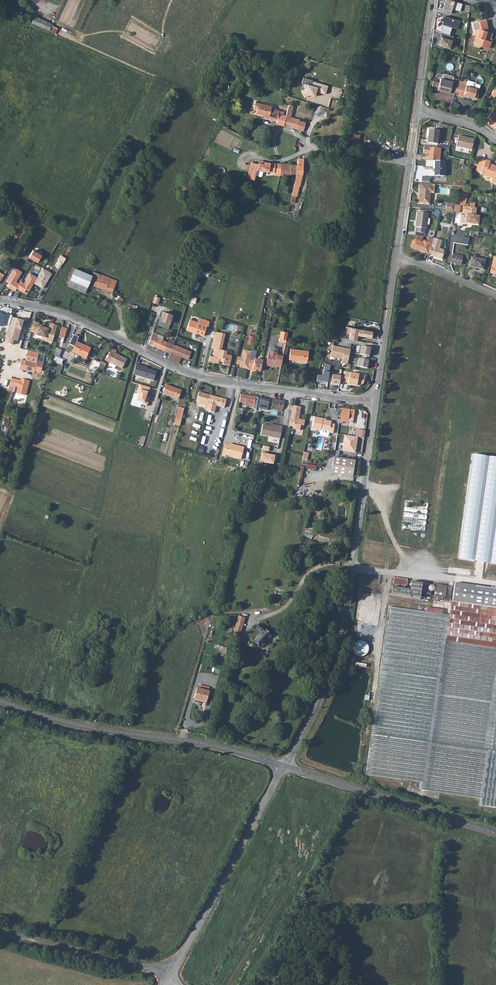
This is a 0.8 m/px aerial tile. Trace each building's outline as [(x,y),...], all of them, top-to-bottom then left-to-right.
[(442,11),(450,14),(452,9),(460,12),(462,4),(451,0),(446,0),(442,11)] [(32,23),(49,31),(52,24),(35,16),(32,23)] [(442,29),(442,33),(449,35),(451,27),(457,29),(460,20),(445,16),(441,29),(442,29)] [(472,22),(475,32),(478,33),(477,36),(476,36),(474,43),(489,48),(490,47),(492,41),(490,41),(493,33),(489,32),(485,19),(472,22)] [(442,33),(438,45),(449,49),(453,36),(449,35),(442,33)] [(440,83),(438,90),(454,95),(455,92),(458,80),(458,79),(453,78),(453,76),(445,74),(443,75),(442,78),(441,78),(440,83)] [(455,92),(460,94),(463,82),(458,80),(455,92)] [(460,94),(460,95),(463,96),(464,95),(477,99),(480,89),(476,88),(477,84),(476,83),(468,80),(467,82),(464,81),(463,82),(460,94)] [(302,91),(305,98),(310,95),(315,97),(316,92),(325,95),(328,86),(312,81),(311,86),(308,84),(306,89),(302,91)] [(277,124),(284,126),(286,116),(282,115),(283,112),(279,111),(271,109),(272,106),(255,103),(254,109),(257,110),(256,114),(267,116),(267,118),(277,120),(276,124),(277,124)] [(284,126),(303,132),(306,123),(299,121),(300,120),(290,117),(293,106),(289,105),(288,109),(284,126)] [(485,121),(495,128),(495,116),(495,115),(495,112),(493,110),(485,121)] [(427,142),(437,143),(439,130),(429,129),(427,142)] [(360,144),(361,134),(348,132),(347,142),(360,144)] [(472,150),(474,139),(459,136),(456,146),(472,150)] [(437,147),(424,146),(423,153),(428,153),(427,161),(435,161),(440,161),(441,148),(440,148),(437,147)] [(299,186),(300,187),(303,175),(304,159),(301,159),(299,159),(299,165),(297,165),(297,174),(296,175),(294,185),(292,192),(292,195),(297,197),(299,186)] [(476,170),(481,172),(481,173),(485,174),(485,175),(492,177),(491,181),(495,183),(495,166),(489,164),(490,162),(486,160),(485,161),(480,159),(476,170)] [(440,161),(435,161),(434,176),(444,176),(445,161),(440,161)] [(264,171),(274,172),(274,175),(280,176),(281,174),(281,164),(271,163),(265,162),(264,164),(259,163),(259,165),(251,163),(249,180),(256,181),(257,176),(262,177),(263,176),(264,171)] [(280,176),(283,175),(283,173),(297,174),(297,165),(291,165),(281,164),(281,174),(280,176)] [(435,184),(420,183),(418,203),(429,204),(430,193),(434,193),(435,184)] [(447,203),(446,211),(453,211),(454,205),(454,204),(447,203)] [(465,206),(463,206),(462,213),(466,214),(465,223),(478,224),(479,216),(475,215),(476,207),(465,206)] [(416,232),(425,233),(425,228),(426,228),(427,224),(427,218),(428,213),(418,212),(416,227),(416,232)] [(433,238),(431,244),(428,255),(441,259),(444,250),(439,248),(441,241),(433,238)] [(411,248),(428,255),(431,244),(423,240),(423,242),(415,239),(412,240),(410,245),(411,248)] [(33,250),(29,257),(37,262),(42,255),(33,250)] [(451,263),(460,265),(462,257),(453,255),(451,263)] [(469,267),(482,269),(484,260),(471,257),(469,267)] [(14,267),(6,281),(9,283),(7,287),(14,291),(16,288),(19,284),(16,282),(22,272),(14,267)] [(43,268),(37,277),(34,283),(42,289),(52,273),(43,268)] [(76,290),(84,272),(75,268),(67,286),(76,290)] [(76,290),(85,293),(89,284),(98,288),(112,293),(117,281),(93,272),(92,275),(85,273),(84,272),(76,290)] [(19,284),(16,288),(23,293),(25,289),(29,291),(34,283),(37,277),(30,273),(24,283),(21,281),(19,284)] [(127,314),(135,316),(137,306),(130,304),(128,310),(127,314)] [(173,316),(164,313),(161,321),(159,321),(157,326),(168,330),(173,316)] [(2,327),(3,324),(9,326),(12,315),(5,314),(5,316),(0,314),(0,326),(2,327)] [(186,329),(194,332),(193,333),(202,336),(206,327),(207,327),(209,322),(198,318),(197,323),(189,320),(186,329)] [(9,326),(4,342),(17,346),(24,321),(16,319),(14,327),(9,326)] [(41,340),(52,343),(57,325),(49,323),(48,328),(38,325),(39,323),(33,322),(30,332),(36,334),(35,336),(42,337),(41,340)] [(372,332),(345,327),(344,332),(349,333),(348,339),(354,340),(355,336),(356,337),(357,336),(370,338),(372,332)] [(279,341),(286,342),(287,335),(288,332),(281,330),(279,341)] [(170,353),(173,345),(175,341),(170,339),(168,343),(156,338),(157,334),(153,332),(148,344),(153,345),(153,346),(164,351),(170,353)] [(208,362),(218,364),(218,362),(221,360),(223,361),(222,366),(228,367),(231,356),(226,355),(226,352),(221,351),(224,335),(214,333),(211,349),(214,350),(213,358),(209,357),(208,362)] [(73,335),(69,344),(74,346),(72,352),(86,358),(91,348),(76,342),(79,337),(73,335)] [(170,353),(181,357),(184,358),(187,350),(173,345),(170,353)] [(338,358),(340,348),(332,346),(330,357),(338,358)] [(371,348),(362,346),(360,355),(363,355),(362,360),(359,359),(357,367),(367,369),(370,356),(369,356),(371,348)] [(272,366),(272,365),(277,366),(281,367),(282,362),(283,356),(277,354),(278,353),(277,352),(278,349),(277,348),(271,347),(270,347),(269,351),(266,365),(272,366)] [(338,358),(342,359),(341,363),(347,364),(350,351),(345,350),(345,349),(340,348),(338,358)] [(289,360),(307,362),(308,351),(290,349),(289,360)] [(247,369),(250,358),(251,352),(242,350),(241,358),(239,366),(239,367),(247,369)] [(39,353),(28,351),(25,359),(22,359),(19,371),(23,372),(23,370),(34,373),(35,371),(41,373),(41,370),(42,370),(43,370),(44,369),(44,368),(44,366),(43,366),(43,365),(43,363),(37,362),(39,353)] [(106,360),(122,369),(127,359),(111,351),(106,360)] [(168,359),(179,365),(181,357),(170,353),(168,359)] [(247,370),(252,371),(252,369),(260,371),(262,361),(250,358),(247,369),(247,370)] [(97,369),(103,371),(106,364),(101,361),(97,369)] [(153,380),(155,371),(146,369),(147,368),(136,364),(133,375),(153,380)] [(330,365),(325,364),(324,372),(323,372),(322,376),(317,376),(316,383),(320,383),(320,382),(327,383),(330,365)] [(343,383),(348,384),(348,385),(355,386),(355,385),(359,386),(359,385),(361,386),(364,384),(365,376),(346,372),(343,383)] [(341,376),(332,375),(331,384),(339,385),(341,376)] [(8,387),(19,389),(21,382),(10,379),(8,387)] [(18,394),(24,395),(28,380),(21,379),(18,394)] [(148,395),(150,387),(141,384),(136,400),(142,402),(142,403),(147,405),(150,396),(148,395)] [(163,394),(179,399),(180,396),(181,397),(182,394),(181,393),(182,390),(166,385),(163,394)] [(196,403),(208,406),(211,395),(200,393),(199,392),(196,403)] [(239,402),(250,404),(254,405),(254,404),(268,407),(270,399),(240,394),(239,402)] [(207,411),(215,413),(217,406),(225,408),(227,399),(211,395),(208,406),(207,411)] [(271,407),(282,409),(284,401),(273,399),(271,407)] [(175,425),(180,426),(184,409),(179,407),(175,425)] [(289,425),(293,426),(293,428),(300,430),(301,424),(304,425),(305,419),(299,418),(301,410),(300,410),(292,409),(289,425)] [(340,423),(343,423),(343,421),(348,422),(348,417),(353,418),(354,410),(342,409),(341,417),(340,423)] [(323,419),(315,417),(312,429),(320,431),(320,434),(321,436),(327,437),(328,436),(329,433),(333,434),(335,425),(331,424),(331,422),(323,420),(323,419)] [(261,435),(280,439),(282,427),(278,426),(278,428),(271,426),(263,424),(261,435)] [(355,453),(357,437),(345,435),(342,451),(355,453)] [(225,445),(222,456),(226,457),(226,455),(241,460),(244,448),(229,444),(228,446),(225,445)] [(261,453),(259,462),(273,464),(275,456),(261,453)] [(458,558),(495,564),(495,458),(473,454),(458,558)] [(331,475),(349,478),(352,461),(344,460),(334,458),(331,475)] [(392,595),(420,598),(422,583),(411,581),(410,589),(393,586),(392,595)] [(451,601),(465,603),(480,605),(482,592),(483,587),(453,583),(451,601)] [(434,596),(445,597),(446,586),(435,585),(434,596)] [(445,640),(495,647),(495,594),(482,592),(480,605),(465,603),(451,601),(449,615),(445,640)] [(271,604),(279,606),(281,598),(273,596),(271,604)] [(420,780),(420,789),(481,798),(480,809),(495,812),(495,647),(445,640),(449,615),(399,608),(390,607),(387,631),(367,772),(420,780)] [(234,633),(240,635),(244,622),(237,620),(234,633)] [(253,641),(261,648),(272,635),(259,624),(256,628),(260,632),(253,641)] [(194,699),(206,702),(209,691),(210,688),(204,686),(204,690),(197,688),(194,699)] [(254,689),(250,699),(255,700),(259,690),(254,689)]
